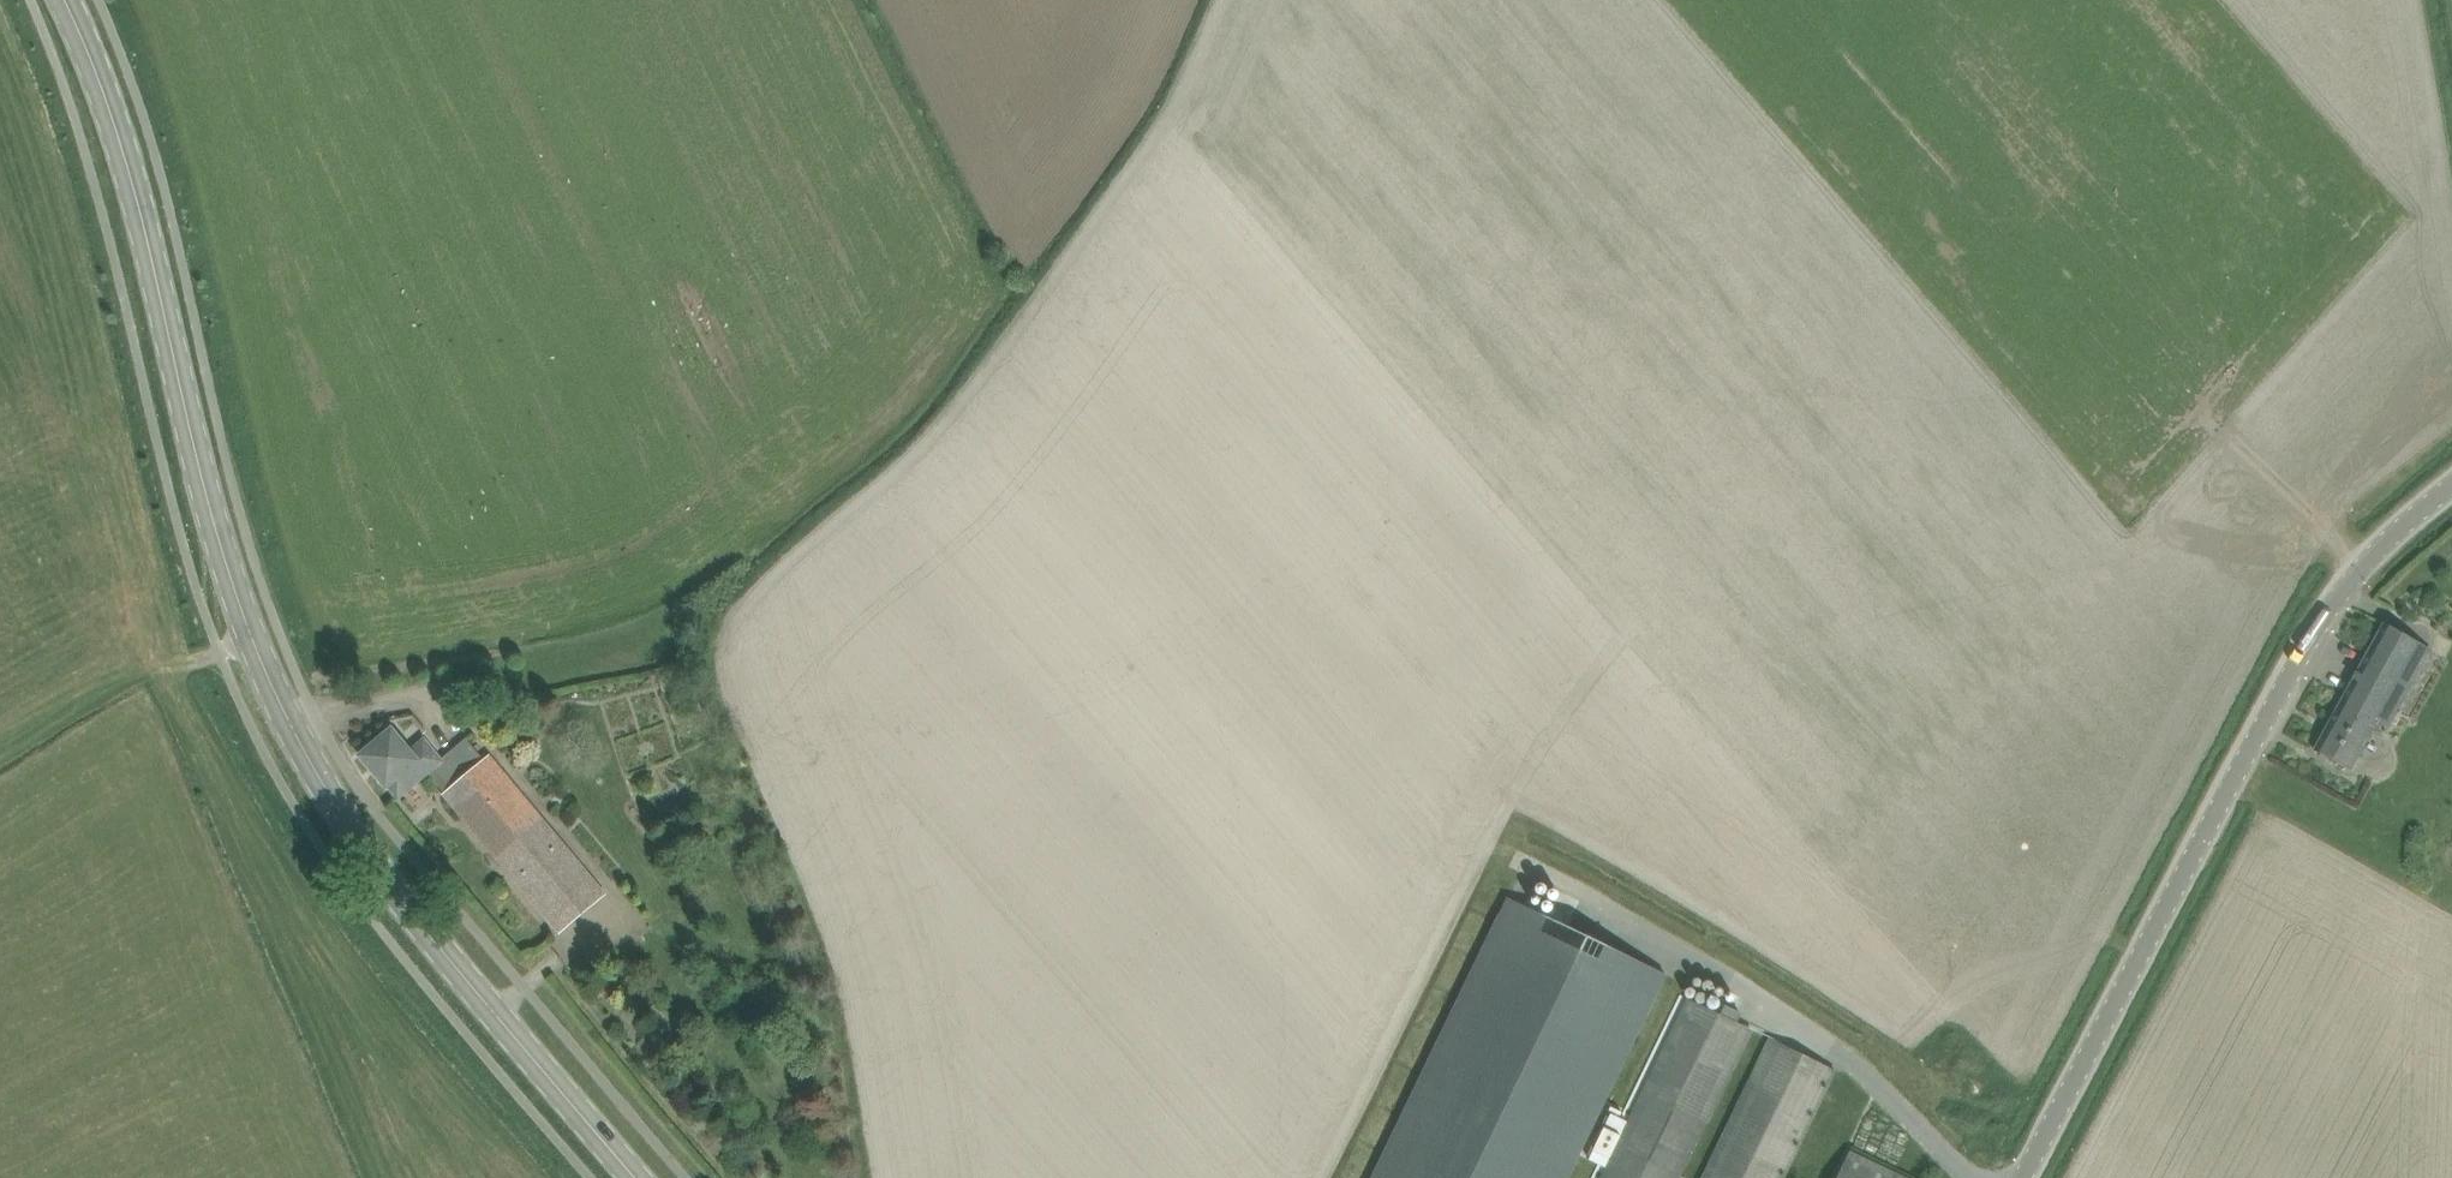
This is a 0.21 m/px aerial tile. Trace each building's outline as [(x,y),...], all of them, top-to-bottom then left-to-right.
[(2387,734),(2433,650),(2384,623),(2315,749),(2353,770),(2376,728),(2387,734)] [(389,732),(362,755),(387,785),(389,784),(399,796),(428,772),(561,931),(601,897),(605,894),(488,756),(485,759),(467,737),(464,740),(443,757),(427,738),(421,743),(408,754),(389,732)] [(1374,1177),(1568,1177),(1665,973),(1569,927),(1525,906),(1509,898),(1374,1177)] [(793,905),(775,913),(780,927),(799,920),(793,905)] [(1682,1177),(1754,1029),(1739,1022),(1743,1013),(1726,1005),(1722,1014),(1716,1011),(1687,997),(1627,1120),(1611,1113),(1589,1159),(1605,1167),(1599,1177),(1682,1177)] [(1838,1071),(1769,1038),(1701,1177),(1786,1177),(1838,1071)] [(1850,1152),(1837,1177),(1903,1177),(1850,1152)]
